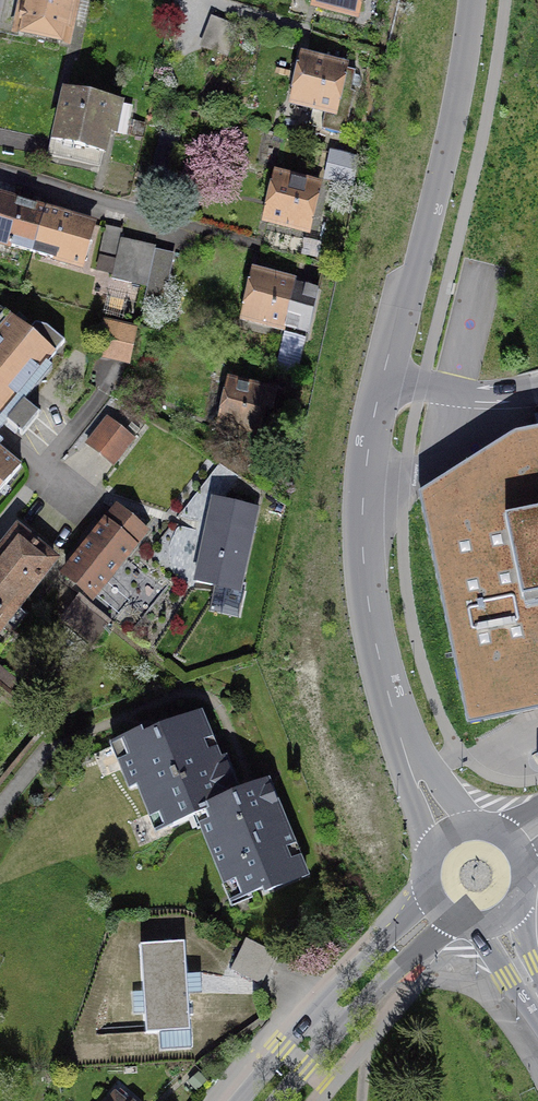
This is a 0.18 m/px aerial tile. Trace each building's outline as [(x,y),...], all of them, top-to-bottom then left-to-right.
[(18,45),(64,55),(76,0),(28,0),(18,45)] [(309,20),(354,26),(358,0),(312,0),(309,20)] [(343,71),(293,58),(280,109),(329,122),(343,71)] [(131,112),(60,96),(49,147),(47,157),(118,173),(131,112)] [(328,176),(357,179),(359,154),(331,151),(328,176)] [(321,191),(268,179),(257,228),(310,240),(321,191)] [(42,222),(0,209),(0,259),(27,268),(42,222)] [(116,258),(122,233),(125,221),(108,217),(99,254),(116,258)] [(90,238),(42,222),(27,268),(76,284),(90,238)] [(112,279),(147,287),(158,241),(122,233),(116,258),(112,279)] [(176,245),(158,241),(147,287),(145,298),(163,302),(176,245)] [(308,287),(246,274),(236,321),(298,333),(308,287)] [(128,306),(77,292),(73,305),(125,319),(128,306)] [(11,317),(0,331),(0,421),(65,342),(47,327),(36,324),(29,332),(11,317)] [(138,328),(104,320),(96,353),(130,361),(138,328)] [(281,397),(219,383),(207,432),(269,446),(281,397)] [(134,439),(108,419),(88,444),(113,465),(134,439)] [(0,450),(0,492),(21,467),(0,450)] [(521,457),(525,472),(419,494),(466,723),(537,707),(537,454),(521,457)] [(258,512),(209,502),(192,580),(242,591),(258,512)] [(118,510),(65,576),(91,597),(144,531),(118,510)] [(53,564),(18,535),(0,558),(0,630),(53,564)] [(81,597),(64,618),(91,639),(108,618),(81,597)] [(25,705),(36,692),(0,663),(0,685),(25,705)] [(190,828),(240,807),(201,712),(101,752),(141,848),(190,828)] [(270,795),(240,807),(190,828),(226,916),(306,883),(270,795)] [(275,954),(246,940),(232,969),(261,983),(275,954)] [(176,953),(133,954),(136,1036),(180,1034),(176,953)] [(119,1092),(111,1100),(130,1100),(119,1092)]
